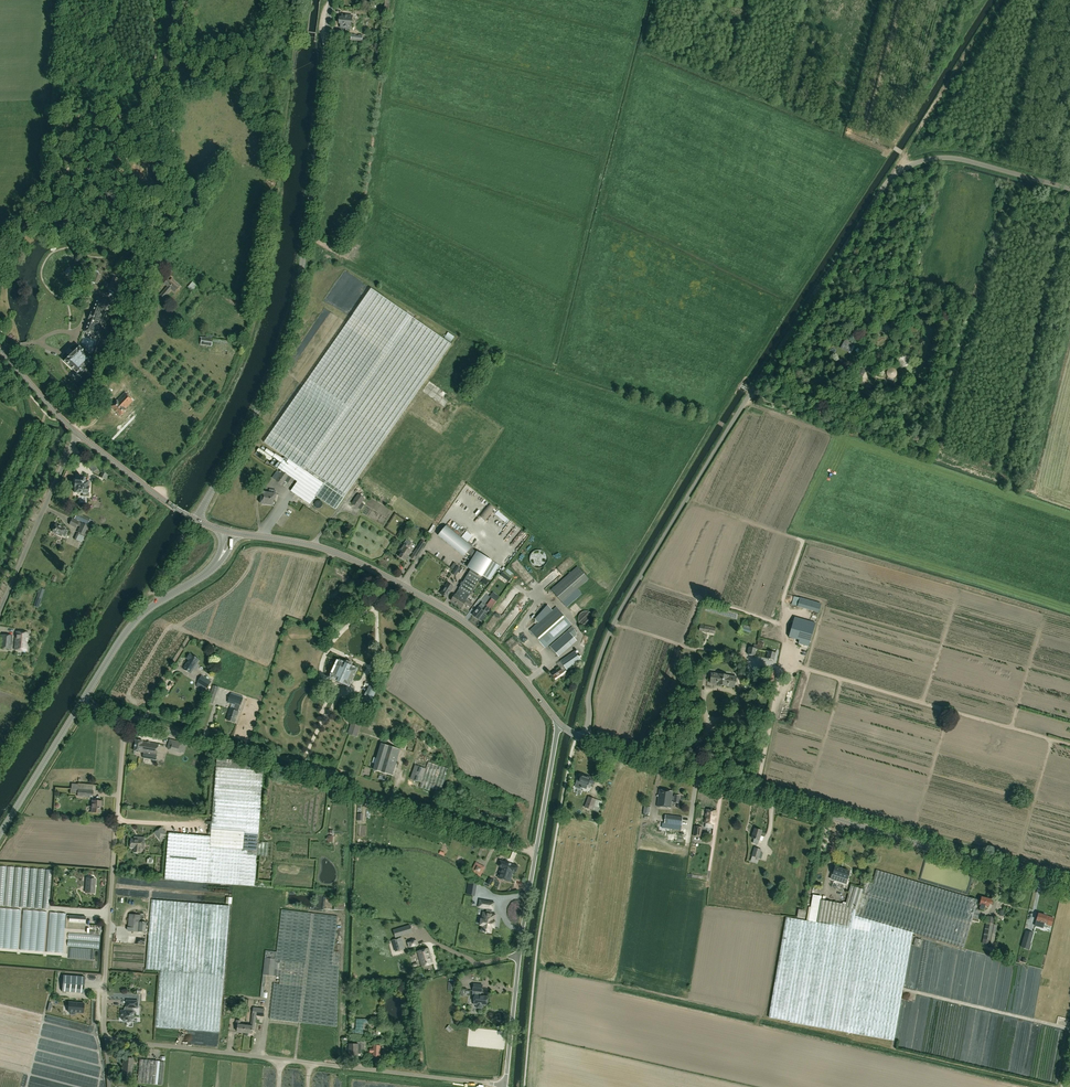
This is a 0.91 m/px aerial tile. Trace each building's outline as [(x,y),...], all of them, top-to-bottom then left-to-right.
[(352,16),(342,15),(342,18),(340,18),(339,24),(341,24),(340,28),(350,29),(352,16)] [(180,285),(172,278),(169,281),(167,279),(164,284),(167,286),(160,295),(163,298),(171,289),(174,292),(180,285)] [(264,442),(288,459),(281,470),(280,472),(277,470),(272,478),(282,485),(289,476),(297,482),(296,482),(291,493),(310,506),(316,496),(335,509),(432,370),(451,344),(371,289),(353,315),(264,442)] [(85,332),(88,333),(90,334),(92,335),(94,335),(96,336),(97,337),(102,324),(103,325),(104,323),(105,320),(105,318),(111,302),(98,297),(92,313),(91,313),(90,315),(89,317),(88,319),(89,319),(86,328),(85,331),(84,332),(85,332)] [(861,319),(865,312),(859,309),(856,317),(861,319)] [(454,337),(448,332),(444,338),(450,342),(454,337)] [(200,345),(211,346),(212,339),(201,338),(200,345)] [(853,347),(844,341),(840,349),(849,354),(853,347)] [(79,346),(64,361),(64,362),(65,362),(80,376),(85,370),(84,368),(92,360),(79,347),(79,346)] [(119,377),(123,371),(118,368),(114,375),(119,377)] [(886,373),(886,374),(886,375),(887,375),(887,376),(888,377),(889,377),(889,378),(890,378),(891,378),(892,378),(893,378),(894,378),(895,378),(895,377),(896,377),(896,376),(896,375),(897,375),(897,374),(897,373),(897,372),(896,371),(896,370),(895,370),(895,369),(894,369),(894,368),(893,368),(892,368),(891,368),(890,368),(889,368),(889,369),(888,369),(888,370),(887,370),(887,371),(886,372),(886,373)] [(125,409),(133,401),(124,392),(110,407),(120,416),(126,410),(125,409)] [(442,408),(436,420),(442,423),(449,412),(442,408)] [(258,447),(254,452),(264,459),(265,457),(269,460),(272,456),(258,447)] [(265,447),(263,450),(272,456),(274,453),(265,447)] [(274,459),(270,464),(276,469),(280,463),(274,459)] [(361,477),(367,481),(372,473),(366,470),(361,477)] [(100,477),(106,481),(109,475),(102,472),(100,477)] [(88,482),(88,478),(81,477),(80,482),(75,481),(75,493),(87,494),(88,482)] [(362,495),(365,490),(381,499),(385,493),(380,491),(360,479),(354,489),(358,491),(357,492),(362,495)] [(267,505),(269,493),(261,491),(260,496),(262,496),(260,503),(262,504),(262,505),(265,505),(265,504),(267,505)] [(269,493),(267,505),(273,506),(274,498),(276,499),(277,494),(269,493)] [(362,503),(365,499),(358,494),(351,503),(358,508),(361,510),(364,504),(362,503)] [(486,521),(495,509),(488,504),(479,516),(486,521)] [(351,523),(354,515),(344,511),(341,519),(351,523)] [(77,513),(74,519),(87,524),(90,519),(77,513)] [(69,525),(76,528),(78,522),(72,519),(69,525)] [(61,536),(61,535),(65,537),(67,531),(64,530),(64,528),(55,524),(52,532),(61,536)] [(84,536),(88,527),(82,524),(78,533),(84,536)] [(479,555),(471,548),(472,547),(446,526),(438,536),(464,557),(467,553),(475,559),(468,568),(470,570),(459,589),(455,595),(451,601),(462,608),(464,604),(470,607),(472,604),(466,601),(469,595),(470,596),(482,576),(490,563),(479,554),(479,555)] [(467,535),(464,539),(472,543),(474,539),(467,535)] [(422,540),(410,558),(414,560),(426,543),(422,540)] [(404,543),(399,551),(402,553),(399,557),(405,561),(411,552),(408,550),(409,547),(404,543)] [(455,576),(461,568),(457,566),(452,574),(455,576)] [(589,579),(578,567),(551,590),(562,602),(589,579)] [(510,578),(502,572),(500,575),(508,581),(510,578)] [(327,583),(324,594),(337,597),(340,587),(327,583)] [(447,583),(440,594),(447,598),(453,587),(447,583)] [(38,608),(44,589),(40,588),(34,606),(38,608)] [(325,595),(320,615),(327,617),(332,597),(325,595)] [(695,600),(688,620),(691,621),(699,601),(695,600)] [(479,620),(485,612),(486,613),(490,609),(486,605),(482,610),(479,607),(473,615),(479,620)] [(556,607),(530,630),(545,648),(572,625),(556,607)] [(313,623),(320,625),(322,618),(315,616),(313,623)] [(794,617),(788,637),(799,640),(798,643),(809,646),(815,623),(794,617)] [(716,628),(704,626),(703,632),(714,634),(716,628)] [(559,657),(577,641),(568,630),(550,647),(559,657)] [(16,632),(14,649),(26,650),(28,633),(16,632)] [(12,635),(1,634),(0,641),(0,648),(11,649),(12,635)] [(755,656),(757,649),(749,647),(747,654),(755,656)] [(567,670),(581,660),(574,651),(560,661),(567,670)] [(774,661),(776,653),(768,651),(766,659),(774,661)] [(189,660),(186,666),(184,669),(190,673),(199,660),(190,654),(187,658),(189,660)] [(525,663),(530,670),(536,665),(531,658),(525,663)] [(331,678),(349,686),(357,670),(339,662),(331,678)] [(560,668),(546,677),(552,685),(554,684),(557,687),(561,684),(559,681),(565,676),(560,668)] [(566,674),(570,679),(575,676),(571,670),(566,674)] [(710,684),(734,688),(736,677),(712,673),(710,684)] [(207,688),(211,682),(202,676),(197,683),(205,687),(202,692),(204,693),(207,688)] [(369,706),(377,689),(369,686),(366,692),(364,696),(365,696),(362,702),(369,706)] [(213,704),(217,693),(211,691),(208,702),(213,704)] [(227,702),(235,705),(233,710),(230,709),(229,713),(227,720),(235,723),(238,712),(240,707),(243,698),(230,694),(227,702)] [(185,743),(169,739),(167,748),(182,753),(185,743)] [(134,751),(141,752),(144,753),(143,758),(156,761),(159,744),(142,741),(141,741),(136,740),(134,751)] [(400,750),(381,744),(374,770),(392,775),(400,750)] [(234,760),(217,759),(211,836),(169,833),(165,879),(207,882),(254,886),(263,769),(251,768),(251,765),(233,763),(234,760)] [(407,771),(410,761),(403,759),(400,769),(407,771)] [(448,769),(428,762),(426,768),(421,782),(419,787),(440,794),(448,769)] [(414,780),(421,782),(426,768),(419,766),(414,780)] [(589,777),(589,778),(588,777),(588,776),(581,773),(581,775),(580,774),(577,776),(574,786),(580,788),(580,787),(586,788),(588,785),(589,783),(593,784),(595,779),(589,777)] [(77,796),(92,797),(93,790),(77,789),(77,796)] [(671,808),(672,800),(674,800),(674,803),(678,803),(679,796),(674,796),(674,798),(672,798),(673,792),(659,790),(657,806),(671,808)] [(598,811),(602,801),(588,796),(584,807),(598,811)] [(100,813),(101,801),(92,801),(91,812),(100,813)] [(706,810),(705,823),(715,824),(717,811),(706,810)] [(664,823),(681,825),(682,817),(665,815),(664,823)] [(701,837),(702,827),(694,826),(693,836),(701,837)] [(165,839),(163,837),(166,834),(162,829),(157,833),(161,838),(159,839),(161,842),(165,839)] [(752,838),(754,839),(753,843),(758,845),(759,840),(762,831),(755,829),(752,838)] [(142,840),(131,839),(131,848),(135,848),(134,852),(142,853),(142,840)] [(754,847),(750,861),(757,863),(758,858),(761,859),(763,853),(761,852),(761,849),(754,847)] [(501,867),(514,871),(516,872),(518,867),(500,861),(498,866),(501,867)] [(471,872),(480,877),(485,867),(475,862),(471,872)] [(6,865),(4,901),(11,902),(12,865),(6,865)] [(18,904),(20,866),(13,866),(12,904),(18,904)] [(514,871),(501,867),(497,877),(510,882),(514,871)] [(833,875),(831,879),(836,880),(837,876),(841,877),(840,880),(846,882),(847,879),(849,872),(844,870),(835,867),(833,875)] [(866,881),(863,889),(855,887),(851,886),(846,904),(821,900),(817,923),(786,917),(769,1018),(790,1021),(789,1022),(894,1041),(913,933),(964,948),(973,916),(978,917),(981,910),(975,909),(978,900),(876,870),(873,883),(866,881)] [(87,878),(86,892),(95,893),(96,879),(87,878)] [(984,909),(985,906),(988,906),(989,904),(992,905),(993,900),(990,900),(990,899),(982,897),(980,905),(981,905),(980,908),(984,909)] [(152,900),(150,923),(149,933),(146,969),(160,970),(155,1026),(219,1031),(229,906),(152,900)] [(334,910),(344,911),(345,902),(342,902),(342,901),(334,900),(334,910)] [(486,933),(487,932),(491,933),(493,927),(496,927),(497,920),(496,919),(497,913),(492,912),(492,909),(493,909),(494,903),(479,900),(478,907),(487,908),(486,914),(484,914),(483,920),(481,919),(480,925),(482,926),(481,931),(485,932),(485,933),(486,933)] [(2,923),(1,921),(6,922),(6,919),(14,920),(8,921),(18,922),(19,909),(7,908),(7,907),(0,906),(0,924),(2,923)] [(43,951),(46,910),(22,909),(19,949),(43,951)] [(797,918),(805,919),(806,911),(798,909),(797,918)] [(266,951),(260,997),(267,998),(268,993),(264,992),(266,975),(279,977),(280,977),(280,982),(274,982),(273,984),(274,984),(270,1019),(337,1027),(340,952),(333,952),(337,917),(295,912),(282,910),(277,952),(266,951)] [(1046,916),(1038,913),(1036,920),(1037,920),(1036,924),(1043,926),(1046,927),(1047,925),(1051,926),(1054,919),(1046,916)] [(139,922),(140,922),(140,915),(129,914),(128,931),(138,932),(139,922)] [(987,916),(982,943),(994,945),(997,928),(993,927),(995,917),(987,916)] [(146,922),(140,922),(139,922),(138,932),(146,932),(146,922)] [(396,929),(398,936),(412,932),(410,925),(396,929)] [(1029,948),(1034,932),(1026,930),(1021,947),(1029,948)] [(98,949),(99,934),(67,933),(67,938),(66,938),(66,945),(66,952),(97,953),(98,949)] [(405,949),(402,938),(392,940),(395,952),(405,949)] [(919,952),(923,940),(915,938),(912,950),(919,952)] [(433,964),(429,949),(418,952),(422,967),(433,964)] [(400,956),(404,956),(404,963),(409,963),(409,954),(405,955),(405,952),(400,952),(400,956)] [(63,975),(62,991),(84,993),(85,977),(63,975)] [(475,995),(474,1005),(477,1005),(477,1008),(482,1009),(483,1005),(487,1005),(488,996),(480,995),(480,992),(482,992),(483,985),(474,984),(473,991),(476,991),(476,995),(475,995)] [(138,1001),(127,1001),(126,1007),(124,1008),(124,1011),(123,1010),(121,1012),(121,1018),(124,1018),(124,1021),(133,1022),(134,1011),(133,1011),(133,1008),(138,1008),(138,1001)] [(76,1012),(83,1013),(84,1003),(69,1002),(68,1012),(71,1012),(70,1014),(75,1015),(76,1012)] [(251,1026),(245,1026),(245,1033),(252,1034),(252,1031),(255,1031),(256,1016),(264,1017),(265,1008),(253,1007),(252,1014),(251,1026)] [(235,1028),(238,1029),(237,1032),(245,1033),(245,1026),(240,1025),(241,1021),(236,1020),(235,1028)] [(358,1053),(361,1054),(361,1049),(365,1049),(365,1042),(362,1042),(363,1038),(360,1038),(360,1034),(363,1034),(363,1027),(356,1027),(356,1033),(351,1033),(351,1038),(357,1038),(357,1044),(349,1044),(349,1056),(357,1056),(358,1053)] [(380,1057),(381,1045),(373,1045),(373,1049),(370,1049),(370,1053),(373,1053),(372,1057),(380,1057)] [(131,1074),(133,1059),(124,1058),(122,1074),(131,1074)] [(140,1059),(137,1082),(162,1085),(164,1062),(140,1059)]
